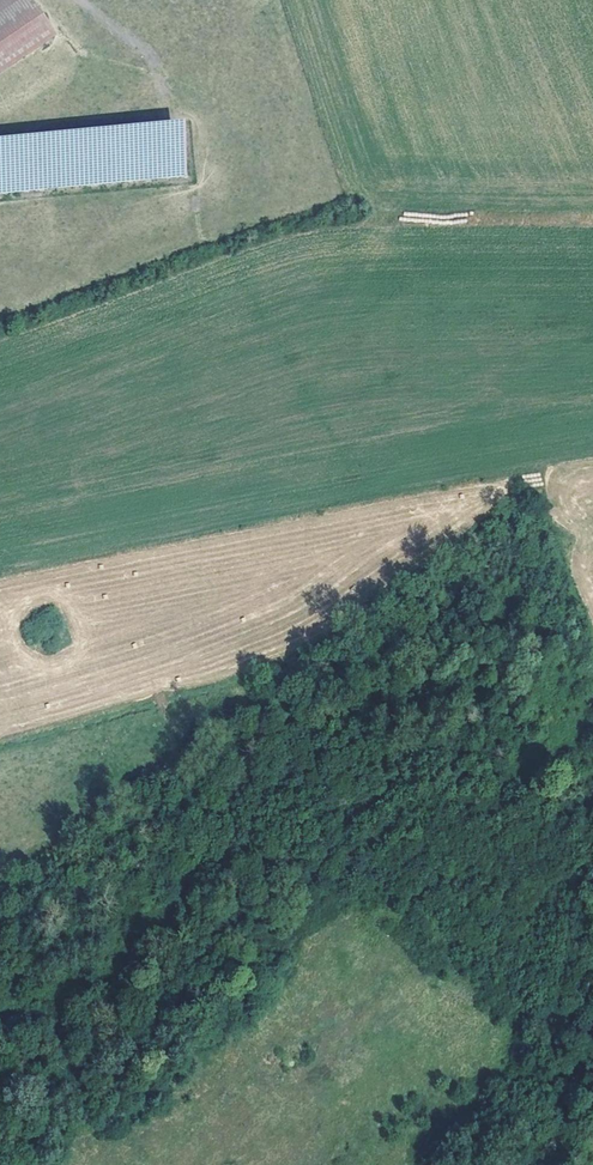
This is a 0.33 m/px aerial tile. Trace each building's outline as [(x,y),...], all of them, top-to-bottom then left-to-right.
[(57,22),(42,0),(0,0),(0,59),(57,22)] [(194,185),(194,132),(0,132),(0,185),(194,185)]
